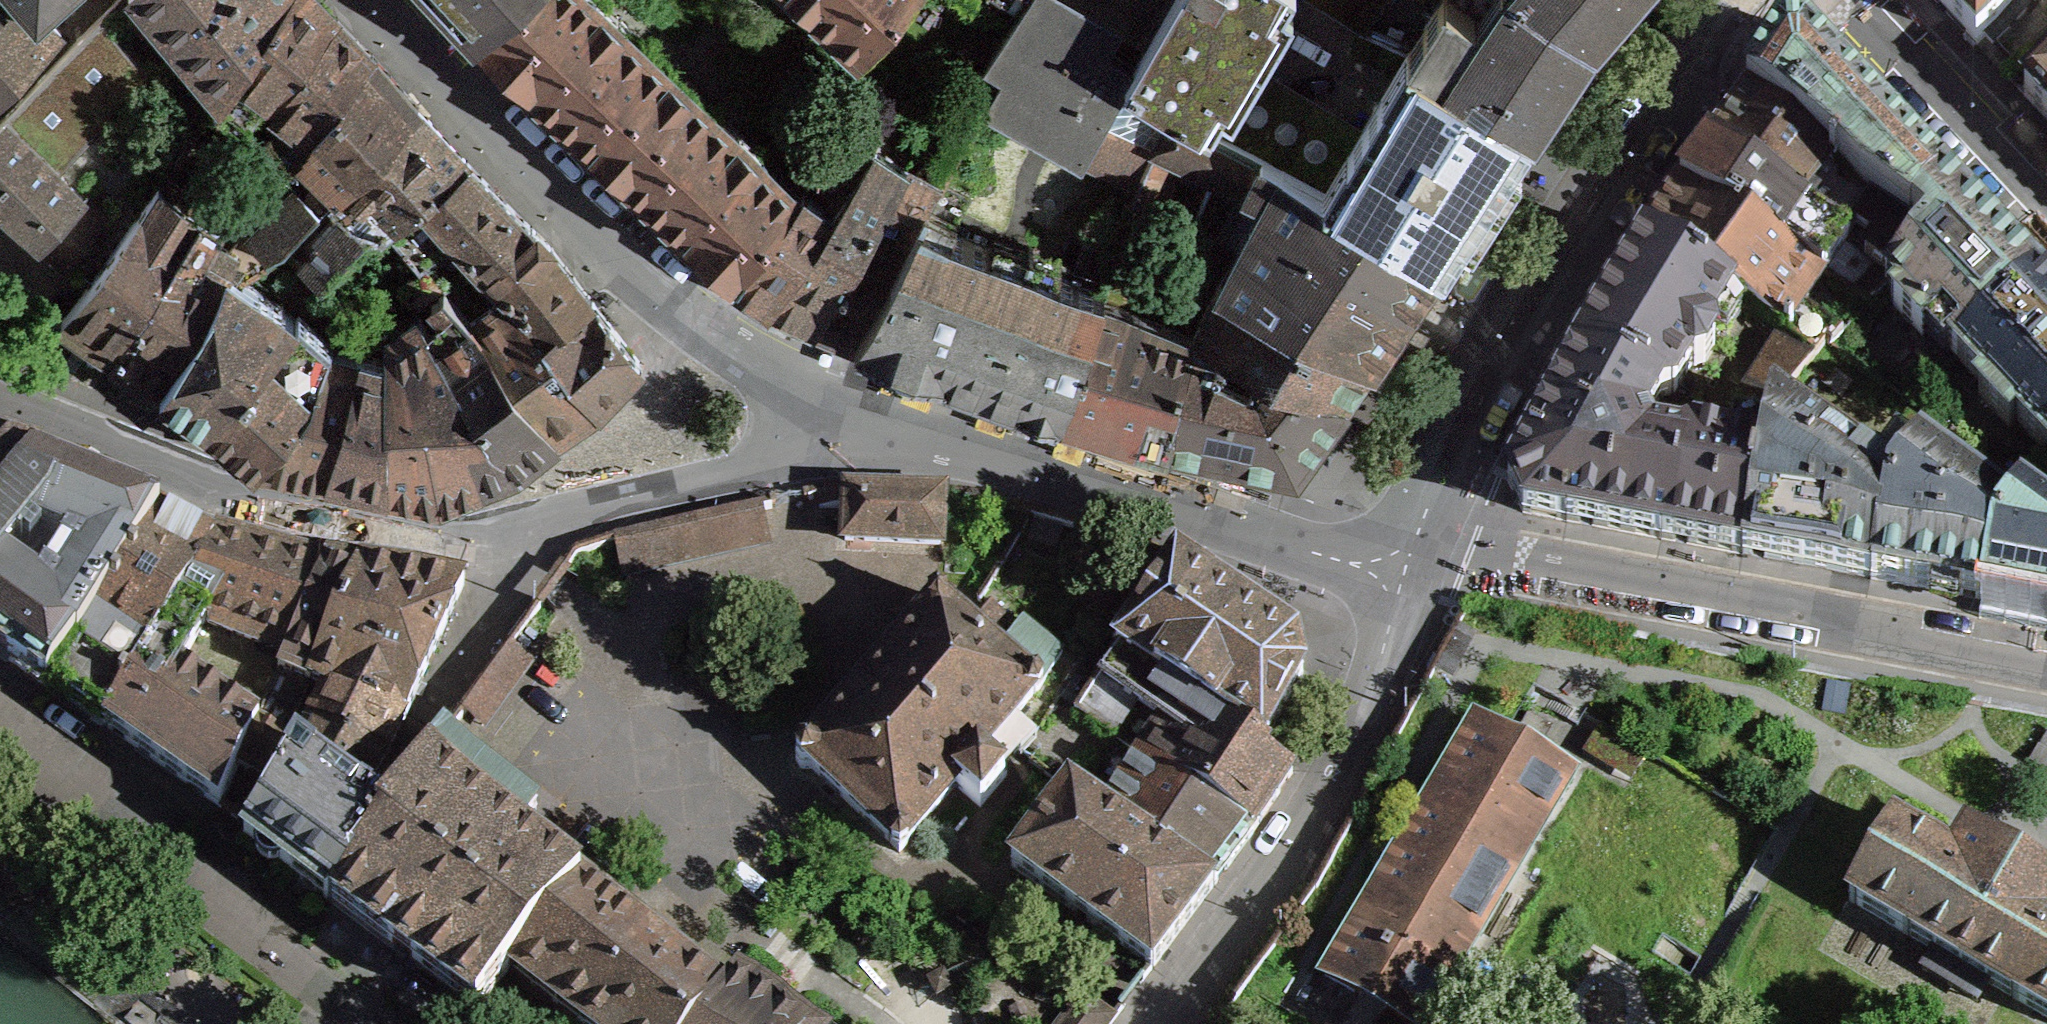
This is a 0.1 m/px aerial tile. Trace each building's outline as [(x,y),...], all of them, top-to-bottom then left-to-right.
[(61,32),(48,19),(46,21),(35,10),(27,0),(0,0),(0,93),(61,32)] [(35,10),(46,0),(27,0),(35,10)] [(221,99),(286,0),(139,0),(221,99)] [(265,91),(277,102),(335,17),(318,0),(286,0),(221,99),(217,105),(242,124),(265,91)] [(514,0),(448,0),(476,30),(514,0)] [(697,93),(598,0),(514,0),(476,30),(625,170),(697,93)] [(860,48),(901,0),(809,0),(860,48)] [(983,64),(1002,75),(985,104),(1071,152),(1063,164),(1076,171),(1083,159),(1102,124),(1127,79),(1132,71),(1106,56),(1120,32),(1146,47),(1174,0),(1025,0),(983,64)] [(1222,135),(1257,77),(1245,70),(1270,28),(1280,34),(1292,13),(1282,7),(1287,0),(1174,0),(1146,47),(1132,71),(1127,79),(1222,135)] [(1361,30),(1381,0),(1314,0),(1361,30)] [(1529,123),(1569,64),(1589,33),(1539,0),(1440,0),(1407,51),(1529,123)] [(1618,0),(1539,0),(1589,33),(1618,0)] [(1975,44),(1984,36),(1992,44),(2026,11),(2019,3),(2022,0),(1934,0),(1975,44)] [(54,169),(147,72),(101,16),(3,118),(54,169)] [(265,146),(292,166),(298,159),(370,53),(335,17),(277,102),(274,105),(291,119),(265,146)] [(1779,40),(1747,89),(1750,92),(1909,223),(1942,183),(1834,70),(1805,38),(1803,38),(1802,32),(1780,35),(1780,40),(1779,40)] [(1462,227),(1473,235),(1487,212),(1502,189),(1491,182),(1529,123),(1407,51),(1356,136),(1257,77),(1222,135),(1442,257),(1462,227)] [(417,107),(370,53),(298,159),(318,177),(300,196),(319,212),(319,213),(330,202),(417,107)] [(2023,95),(2033,105),(2046,120),(2046,73),(2023,95)] [(1407,310),(1442,257),(1222,135),(1127,79),(1102,124),(1155,150),(1140,185),(1117,252),(1099,296),(1127,306),(1180,161),(1181,157),(1253,192),(1224,244),(1235,249),(1230,259),(1218,285),(1373,359),(1376,356),(1407,310)] [(1909,223),(1750,92),(1720,133),(1712,143),(1847,245),(1855,229),(1875,245),(1866,258),(1893,278),(1928,239),(1909,223)] [(737,277),(799,190),(697,93),(625,170),(737,277)] [(380,230),(386,226),(389,229),(466,160),(417,107),(330,202),(345,214),(301,263),(326,285),(348,257),(378,228),(380,230)] [(100,216),(54,169),(3,118),(0,121),(0,206),(66,264),(100,216)] [(1102,124),(1083,159),(1140,185),(1155,150),(1102,124)] [(845,188),(770,300),(795,311),(815,320),(905,169),(869,143),(845,126),(815,166),(835,181),(845,188)] [(905,169),(815,320),(839,330),(855,337),(941,185),(965,141),(948,131),(923,179),(905,169)] [(1847,245),(1712,143),(1683,181),(1679,186),(1821,276),(1824,278),(1847,245)] [(420,267),(456,241),(484,270),(533,229),(466,160),(389,229),(420,267)] [(822,198),(804,183),(799,190),(737,277),(753,288),(770,300),(845,188),(835,181),(822,198)] [(1957,360),(2037,284),(1965,207),(1942,183),(1909,223),(1928,239),(1893,278),(1886,284),(1898,297),(1891,303),(1922,336),(1929,329),(1957,360)] [(970,199),(941,185),(855,337),(981,383),(1026,261),(951,234),(970,199)] [(1649,231),(1641,242),(1643,243),(1733,297),(1786,333),(1815,354),(1826,340),(1831,343),(1840,333),(1801,305),(1821,276),(1679,186),(1649,231)] [(90,283),(62,320),(114,356),(201,216),(161,188),(93,285),(90,283)] [(212,238),(219,227),(201,216),(114,356),(162,388),(226,267),(237,276),(240,274),(285,250),(319,212),(300,196),(297,193),(298,191),(296,190),(271,217),(272,218),(252,239),(236,252),(212,238)] [(590,298),(547,243),(533,229),(484,270),(505,294),(540,336),(590,298)] [(1083,240),(1069,277),(1026,261),(981,383),(1058,411),(1099,296),(1117,252),(1083,240)] [(1733,297),(1643,243),(1587,337),(1578,351),(1660,397),(1674,393),(1691,365),(1694,366),(1703,364),(1714,347),(1711,338),(1709,336),(1733,297)] [(237,276),(226,267),(162,388),(205,417),(294,317),(240,274),(237,276)] [(425,269),(399,287),(415,311),(444,291),(425,269)] [(2037,284),(1957,360),(1985,389),(1978,395),(2009,428),(2016,422),(2046,455),(2046,295),(2037,284)] [(1329,422),(1344,400),(1373,359),(1218,285),(1192,335),(1166,444),(1296,469),(1329,422)] [(471,318),(472,320),(556,436),(573,424),(598,408),(540,336),(505,294),(471,318)] [(1166,444),(1192,335),(1127,306),(1099,296),(1058,411),(1098,425),(1166,444)] [(540,336),(598,408),(641,364),(590,298),(540,336)] [(556,436),(472,320),(469,322),(458,308),(449,316),(457,325),(433,341),(490,427),(462,432),(480,481),(516,467),(556,436)] [(294,317),(205,417),(256,462),(338,350),(331,347),(332,343),(298,312),(294,317)] [(440,497),(480,481),(462,432),(490,427),(433,341),(424,326),(387,349),(390,361),(389,486),(440,497)] [(1815,354),(1786,333),(1772,355),(1800,372),(1815,354)] [(363,352),(326,474),(389,486),(390,361),(387,349),(383,352),(383,357),(363,352)] [(356,355),(338,350),(256,462),(326,474),(363,352),(358,351),(356,355)] [(1523,513),(1586,525),(1669,540),(1683,447),(1652,441),(1644,425),(1660,397),(1578,351),(1508,481),(1523,513)] [(1762,452),(1743,554),(1768,559),(1871,578),(1892,484),(1773,404),(1762,452)] [(1743,554),(1762,452),(1695,439),(1683,447),(1669,540),(1677,542),(1743,554)] [(1892,484),(1871,578),(1885,581),(1981,599),(2011,514),(1919,448),(1892,484)] [(0,452),(0,508),(34,466),(0,452)] [(1981,599),(2007,604),(2046,611),(2046,463),(2011,514),(1981,599)] [(34,466),(0,508),(0,657),(12,666),(46,690),(48,686),(51,688),(157,513),(34,466)] [(827,495),(815,498),(817,514),(826,513),(845,514),(845,550),(941,552),(942,497),(846,496),(827,495)] [(710,551),(769,537),(762,503),(702,515),(710,551)] [(213,541),(158,512),(157,513),(51,688),(107,726),(174,609),(213,541)] [(325,562),(216,536),(213,541),(174,609),(204,621),(287,654),(325,562)] [(1153,550),(1112,615),(1130,627),(1118,647),(1120,648),(1185,693),(1246,607),(1177,561),(1153,550)] [(310,684),(362,566),(325,562),(287,654),(256,722),(236,763),(261,780),(283,739),(275,735),(299,679),(310,684)] [(405,717),(463,584),(408,573),(362,566),(310,684),(329,693),(338,674),(364,685),(360,697),(405,717)] [(990,605),(989,604),(968,631),(946,613),(946,603),(937,599),(928,604),(929,613),(810,750),(799,752),(795,760),(800,769),(811,769),(899,853),(955,787),(980,808),(1004,779),(1002,777),(1036,738),(1014,718),(1034,693),(1035,695),(1063,653),(1021,619),(994,653),(988,648),(1012,618),(992,602),(990,605)] [(1294,640),(1246,607),(1185,693),(1262,746),(1264,743),(1302,673),(1294,640)] [(204,621),(174,609),(107,726),(216,805),(236,763),(256,722),(179,666),(204,621)] [(1185,693),(1120,648),(1077,713),(1113,737),(1136,701),(1163,721),(1139,756),(1253,832),(1268,809),(1292,773),(1271,760),(1267,754),(1271,748),(1264,743),(1262,746),(1185,693)] [(392,746),(405,717),(360,697),(364,685),(338,674),(329,693),(313,722),(386,756),(392,746)] [(296,755),(361,800),(386,756),(313,722),(296,755)] [(1474,723),(1325,975),(1362,997),(1349,1018),(1358,1023),(1377,1023),(1385,1011),(1408,1023),(1427,1023),(1571,780),(1534,758),(1547,737),(1524,723),(1511,745),(1474,723)] [(510,968),(580,880),(520,833),(536,812),(441,738),(384,816),(332,903),(476,1010),(510,968)] [(332,903),(384,816),(361,800),(296,755),(262,816),(246,839),(332,903)] [(1103,810),(1213,886),(1253,832),(1139,756),(1103,810)] [(1068,789),(1011,866),(1151,970),(1213,886),(1103,810),(1069,787),(1068,789)] [(1951,860),(1894,825),(1849,901),(2046,1019),(2046,883),(1965,835),(1951,860)] [(734,969),(720,989),(580,880),(510,968),(584,1023),(809,1023),(734,969)] [(1047,1023),(1116,1023),(1121,1017),(1078,984),(1047,1023)]
